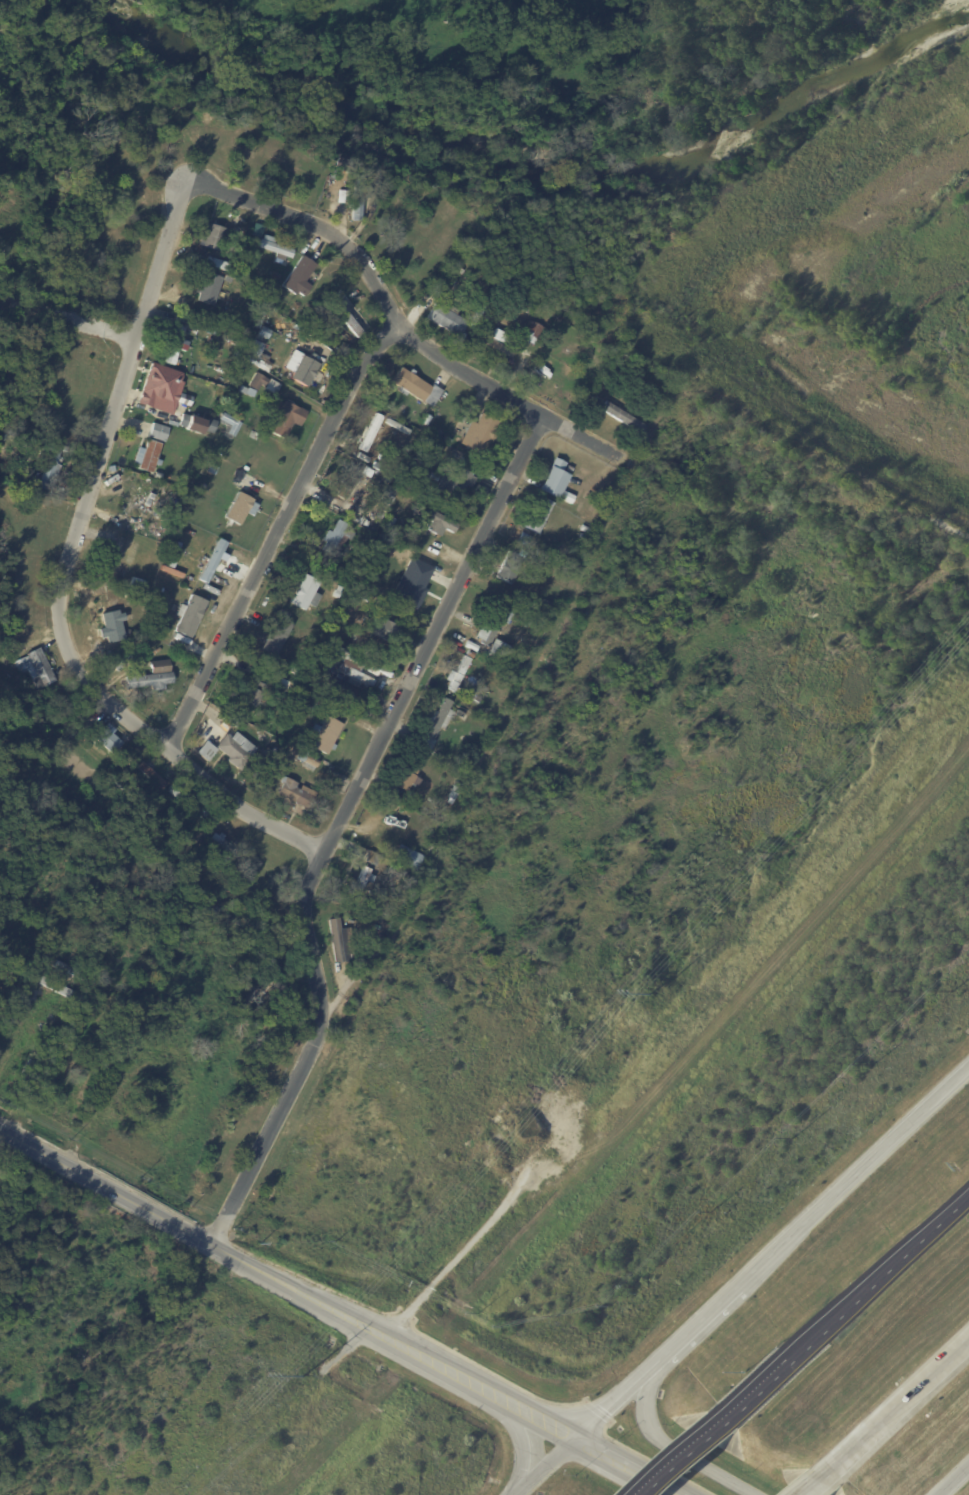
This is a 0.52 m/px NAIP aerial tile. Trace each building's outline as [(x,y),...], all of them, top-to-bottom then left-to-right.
[(348,174),(333,168),(337,157),(353,163),(348,174)] [(350,221),(353,175),(362,176),(359,222),(350,221)] [(334,203),(333,190),(344,189),(345,202),(334,203)] [(240,228),(230,225),(234,213),(243,216),(240,228)] [(225,228),(218,251),(198,244),(204,222),(225,228)] [(283,256),(282,260),(273,257),(274,253),(255,247),(258,239),(260,239),(261,235),(273,239),(271,243),(292,250),(289,258),(283,256)] [(202,264),(205,256),(231,264),(228,273),(202,264)] [(310,263),(315,266),(304,283),(310,287),(304,296),(297,292),(294,296),(281,287),(301,256),(310,263)] [(211,306),(195,301),(198,292),(194,291),(196,285),(200,286),(204,272),(220,277),(211,306)] [(272,296),(275,290),(282,294),(278,300),(272,296)] [(479,308),(484,299),(489,301),(484,310),(479,308)] [(355,339),(330,307),(336,302),(362,334),(355,339)] [(454,315),(465,321),(456,337),(424,319),(433,303),(439,307),(442,302),(457,310),(454,315)] [(518,311),(521,305),(530,309),(526,316),(518,311)] [(535,339),(533,338),(530,344),(519,338),(522,333),(520,331),(527,319),(542,328),(535,339)] [(179,340),(187,342),(184,352),(176,349),(171,365),(162,362),(164,356),(160,355),(164,343),(169,344),(174,326),(182,328),(179,340)] [(256,357),(246,353),(258,326),(268,330),(264,338),(260,336),(257,342),(262,344),(256,357)] [(507,356),(504,361),(496,357),(498,352),(475,339),(479,332),(488,337),(493,328),(507,336),(503,345),(516,352),(512,359),(507,356)] [(305,387),(289,378),(301,355),(318,364),(305,387)] [(171,415),(136,403),(149,363),(181,373),(178,381),(182,382),(171,415)] [(431,385),(441,391),(430,407),(390,381),(399,368),(407,373),(410,369),(414,372),(411,376),(430,387),(431,385)] [(273,394),(258,386),(255,391),(246,386),(254,372),(268,380),(268,379),(279,385),(273,394)] [(235,392),(238,385),(253,391),(250,398),(235,392)] [(284,401),(305,411),(298,426),(292,423),(284,439),(269,432),(276,417),(271,415),(278,401),(283,404),(284,401)] [(642,425),(637,433),(599,409),(604,401),(642,425)] [(181,413),(203,421),(199,434),(183,429),(183,427),(177,425),(181,413)] [(217,419),(220,413),(239,422),(231,437),(224,433),(228,425),(217,419)] [(490,440),(488,439),(480,454),(463,446),(465,442),(460,439),(469,421),(475,423),(480,413),(497,422),(493,430),(495,431),(490,440)] [(364,452),(356,449),(373,414),(381,417),(364,452)] [(206,418),(215,421),(211,434),(202,431),(206,418)] [(151,423),(166,427),(162,442),(147,437),(151,423)] [(443,437),(450,440),(447,445),(441,441),(443,437)] [(135,469),(137,464),(132,463),(137,448),(142,449),(145,439),(159,444),(157,451),(163,453),(159,465),(153,463),(150,473),(135,469)] [(58,452),(54,464),(59,466),(56,476),(50,474),(45,492),(36,489),(38,483),(32,481),(35,472),(41,474),(49,449),(58,452)] [(569,503),(557,497),(556,499),(537,490),(554,457),(565,463),(560,472),(567,475),(560,489),(573,496),(569,503)] [(365,465),(368,459),(379,465),(376,471),(365,465)] [(470,473),(468,475),(473,478),(468,488),(463,485),(456,500),(434,490),(448,462),(470,473)] [(204,471),(208,464),(216,468),(212,475),(204,471)] [(333,495),(350,465),(358,470),(342,499),(333,495)] [(359,474),(363,466),(372,471),(368,478),(359,474)] [(322,490),(317,487),(321,479),(326,482),(322,490)] [(385,496),(388,489),(395,492),(391,499),(385,496)] [(254,509),(251,514),(244,511),(237,524),(222,517),(236,491),(250,499),(249,501),(256,505),(254,509)] [(536,534),(521,526),(536,496),(551,503),(536,534)] [(456,525),(451,533),(438,526),(433,535),(425,530),(429,522),(411,512),(415,504),(456,525)] [(335,560),(318,551),(323,542),(320,541),(325,530),(329,532),(335,520),(345,525),(350,528),(349,531),(353,533),(349,540),(346,538),(335,560)] [(130,534),(133,525),(139,527),(136,536),(130,534)] [(581,525),(589,529),(587,533),(579,529),(581,525)] [(99,542),(102,531),(113,534),(110,545),(99,542)] [(360,531),(371,536),(368,544),(357,538),(360,531)] [(116,536),(125,538),(121,551),(126,552),(120,575),(115,574),(112,582),(103,580),(106,567),(101,565),(105,551),(111,552),(116,536)] [(205,584),(197,580),(217,539),(225,543),(205,584)] [(494,577),(506,552),(521,559),(508,585),(494,577)] [(389,598),(410,558),(431,569),(421,588),(424,590),(413,610),(389,598)] [(288,603),(303,575),(318,582),(313,592),(320,596),(314,607),(307,604),(303,611),(288,603)] [(130,577),(143,581),(139,593),(126,589),(130,577)] [(189,638),(173,631),(179,617),(175,615),(180,604),(185,606),(190,594),(205,601),(189,638)] [(536,610),(541,601),(549,605),(544,614),(536,610)] [(486,649),(477,645),(495,606),(504,610),(504,611),(509,614),(504,625),(498,623),(486,649)] [(343,618),(346,607),(354,609),(351,620),(343,618)] [(381,616),(385,607),(397,612),(394,616),(392,615),(389,620),(381,616)] [(275,658),(258,649),(276,614),(294,624),(275,658)] [(393,631),(395,632),(389,644),(367,634),(376,616),(395,626),(393,631)] [(148,631),(151,624),(156,626),(153,633),(148,631)] [(157,635),(160,628),(165,630),(162,637),(157,635)] [(466,641),(477,646),(474,652),(463,646),(466,641)] [(486,654),(491,644),(499,647),(494,657),(486,654)] [(356,686),(345,681),(348,675),(338,671),(343,659),(328,651),(331,645),(364,660),(359,672),(374,679),(371,687),(359,681),(356,686)] [(38,647),(53,681),(35,689),(26,671),(20,674),(14,661),(25,656),(24,654),(38,647)] [(445,689),(449,682),(444,680),(449,670),(453,672),(462,655),(468,659),(451,692),(445,689)] [(150,673),(149,661),(166,659),(168,671),(150,673)] [(293,674),(297,667),(302,669),(298,677),(293,674)] [(122,677),(169,672),(171,683),(161,684),(161,689),(151,690),(151,687),(123,690),(122,677)] [(269,687),(258,708),(243,700),(254,679),(269,687)] [(449,721),(447,720),(442,729),(437,727),(430,742),(432,743),(427,752),(412,745),(417,735),(421,737),(428,724),(424,722),(430,711),(434,713),(442,698),(449,702),(446,709),(453,713),(449,721)] [(455,710),(463,714),(460,719),(453,715),(455,710)] [(332,744),(335,746),(333,751),(329,749),(326,756),(310,748),(317,733),(311,731),(315,724),(321,727),(322,725),(319,723),(321,719),(324,721),(326,717),(342,724),(332,744)] [(114,730),(111,733),(121,742),(110,754),(88,735),(99,723),(104,727),(107,723),(114,730)] [(215,747),(225,733),(230,737),(234,731),(256,747),(238,770),(225,760),(228,757),(215,747)] [(205,741),(215,750),(205,762),(195,752),(205,741)] [(269,755),(262,763),(257,758),(264,750),(269,755)] [(306,755),(318,760),(315,768),(296,760),(299,753),(305,756),(306,755)] [(403,792),(401,791),(400,793),(396,791),(398,789),(394,786),(400,775),(401,776),(412,756),(420,761),(403,792)] [(167,785),(162,791),(137,769),(142,763),(167,785)] [(314,793),(305,809),(275,794),(280,783),(278,782),(281,776),(295,783),(293,787),(297,789),(299,785),(314,793)] [(408,804),(403,801),(407,792),(412,795),(408,804)] [(445,799),(449,793),(454,795),(451,802),(445,799)] [(213,833),(232,846),(236,840),(240,843),(236,849),(241,852),(237,858),(209,839),(213,833)] [(390,859),(397,844),(420,856),(413,870),(390,859)] [(362,862),(367,851),(379,856),(374,867),(362,862)] [(346,883),(353,886),(361,867),(368,870),(367,874),(372,876),(369,884),(363,881),(355,902),(347,899),(350,892),(344,890),(346,883)] [(366,902),(376,904),(374,913),(364,912),(366,902)] [(342,961),(332,962),(326,920),(335,918),(342,961)] [(78,972),(75,978),(51,966),(54,960),(78,972)] [(67,984),(64,990),(40,978),(43,972),(67,984)]
